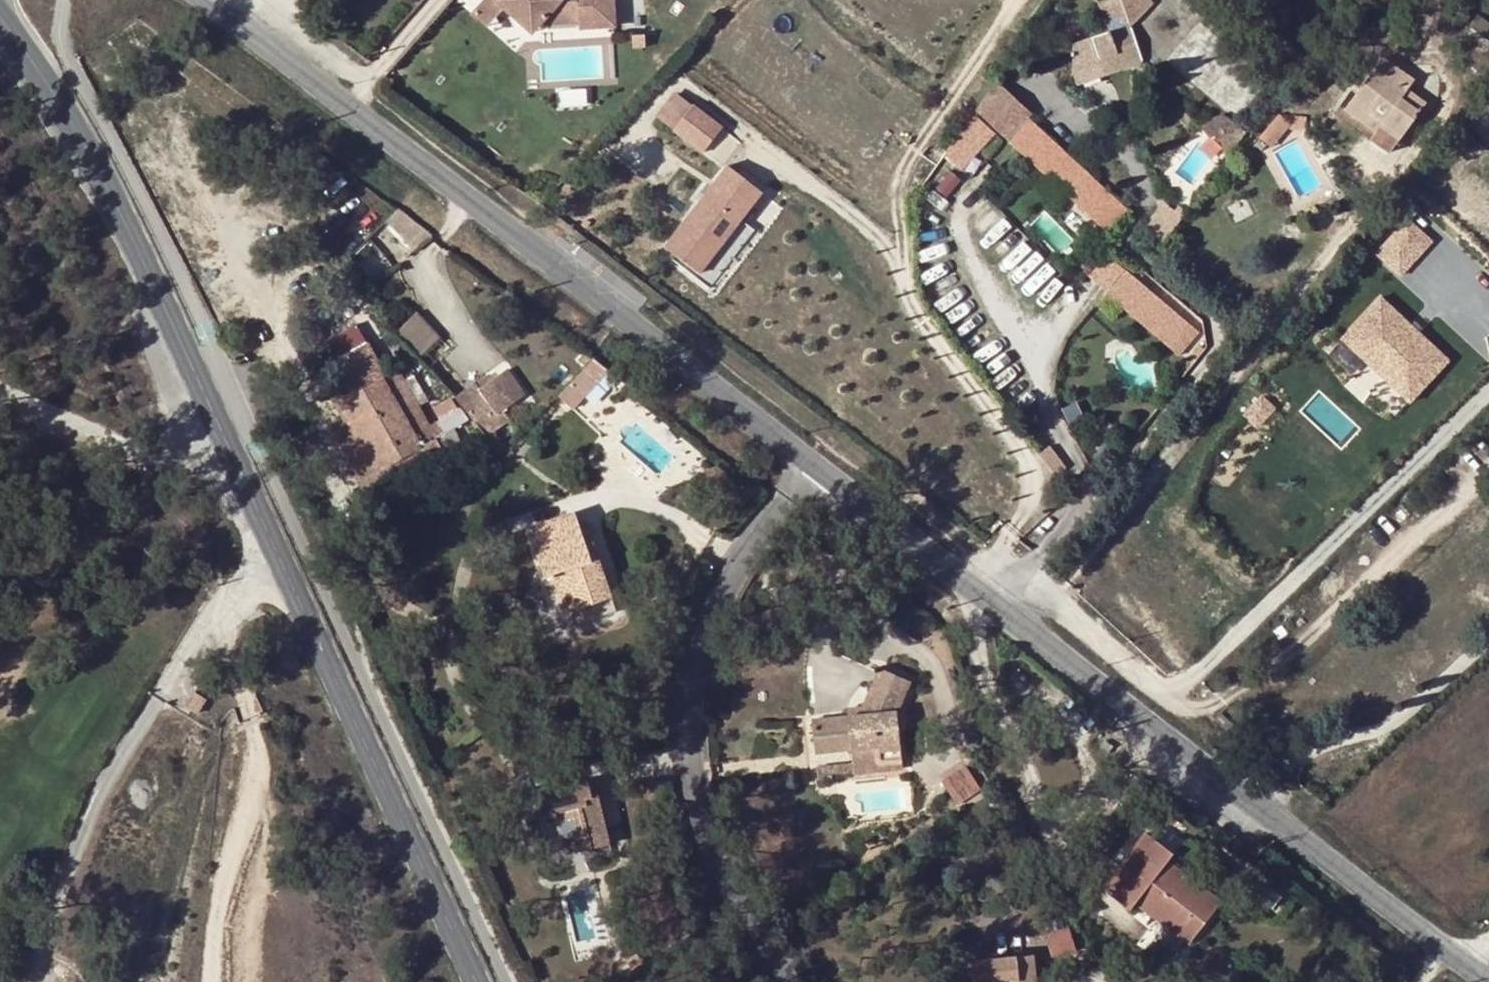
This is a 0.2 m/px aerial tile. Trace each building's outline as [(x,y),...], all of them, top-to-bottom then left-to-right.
[(472,13),(487,26),(503,7),(495,0),(484,0),(472,13)] [(503,7),(522,24),(540,23),(553,8),(576,7),(576,20),(577,20),(578,27),(614,25),(612,0),(495,0),(503,7)] [(1103,75),(1141,61),(1129,26),(1153,2),(1151,0),(1099,0),(1095,1),(1105,32),(1071,43),(1072,72),(1098,63),(1103,75)] [(576,7),(553,8),(540,23),(576,20),(576,7)] [(540,23),(522,24),(532,32),(540,23)] [(1033,24),(1027,34),(1034,40),(1042,31),(1033,24)] [(1391,130),(1399,137),(1418,110),(1401,98),(1413,80),(1381,57),(1344,108),(1373,130),(1385,138),(1391,130)] [(1076,84),(1103,75),(1098,63),(1072,72),(1076,84)] [(991,84),(973,110),(994,130),(1016,107),(991,84)] [(679,88),(660,116),(714,152),(733,124),(679,88)] [(1005,140),(1006,139),(1026,117),(1023,114),(1016,107),(994,130),(1005,140)] [(971,113),(965,123),(943,154),(960,168),(992,132),(971,113)] [(1208,118),(1201,126),(1237,154),(1251,135),(1224,115),(1216,125),(1208,118)] [(1302,128),(1303,118),(1277,115),(1259,137),(1270,146),(1287,126),(1302,128)] [(1006,139),(1105,231),(1118,218),(1126,209),(1026,117),(1006,139)] [(1388,152),(1399,137),(1391,130),(1385,138),(1373,130),(1369,137),(1388,152)] [(768,190),(728,162),(665,245),(714,283),(753,229),(745,222),(768,190)] [(1155,209),(1142,224),(1166,246),(1191,213),(1180,205),(1176,210),(1170,205),(1156,203),(1155,209)] [(396,210),(385,221),(412,252),(430,235),(396,210)] [(1378,255),(1405,278),(1439,239),(1412,216),(1378,255)] [(517,303),(505,293),(497,302),(509,313),(517,303)] [(1388,294),(1347,339),(1419,403),(1460,358),(1388,294)] [(415,312),(395,328),(400,334),(417,353),(438,337),(415,312)] [(428,426),(397,369),(385,376),(367,343),(336,359),(349,382),(328,393),(348,427),(332,435),(373,510),(451,467),(449,464),(440,447),(458,438),(452,428),(435,438),(428,426)] [(625,385),(593,360),(569,386),(582,397),(595,384),(613,398),(625,385)] [(505,371),(480,390),(498,414),(524,395),(505,371)] [(468,403),(462,407),(474,424),(481,419),(485,424),(498,414),(480,390),(475,383),(461,393),(468,403)] [(569,386),(559,397),(572,409),(582,397),(569,386)] [(428,426),(435,438),(452,428),(467,419),(458,408),(428,426)] [(485,424),(491,434),(505,424),(498,414),(485,424)] [(496,462),(505,453),(491,434),(485,424),(481,419),(474,424),(473,425),(496,462)] [(458,438),(440,447),(449,464),(467,454),(458,438)] [(1064,467),(1049,445),(1039,452),(1055,474),(1064,467)] [(588,558),(584,545),(572,511),(527,528),(545,577),(537,581),(556,633),(616,611),(596,555),(588,558)] [(592,543),(584,545),(588,558),(596,555),(592,543)] [(420,667),(402,676),(407,686),(425,677),(420,667)] [(880,669),(863,708),(859,717),(847,718),(810,721),(812,744),(834,742),(835,752),(851,751),(852,764),(900,759),(896,712),(909,682),(880,669)] [(859,717),(863,708),(846,709),(847,718),(859,717)] [(976,744),(979,729),(967,726),(964,741),(976,744)] [(1108,754),(1113,747),(1105,741),(1100,748),(1108,754)] [(834,742),(812,744),(813,753),(835,752),(834,742)] [(901,770),(900,759),(852,764),(852,775),(901,770)] [(852,764),(836,765),(838,776),(852,775),(852,764)] [(836,765),(815,767),(817,781),(831,779),(830,776),(838,776),(836,765)] [(966,766),(952,776),(967,799),(982,790),(966,766)] [(967,799),(952,776),(942,783),(957,806),(967,799)] [(592,806),(589,796),(586,779),(532,793),(551,870),(612,854),(599,804),(592,806)] [(597,794),(589,796),(592,806),(599,804),(597,794)] [(1174,854),(1144,831),(1101,889),(1130,910),(1135,903),(1188,943),(1220,902),(1167,862),(1174,854)] [(1069,929),(1045,938),(1054,960),(1077,951),(1069,929)] [(973,979),(975,981),(977,981),(1034,981),(1032,955),(981,961),(975,963),(972,969),(971,971),(972,974),(973,979)]
